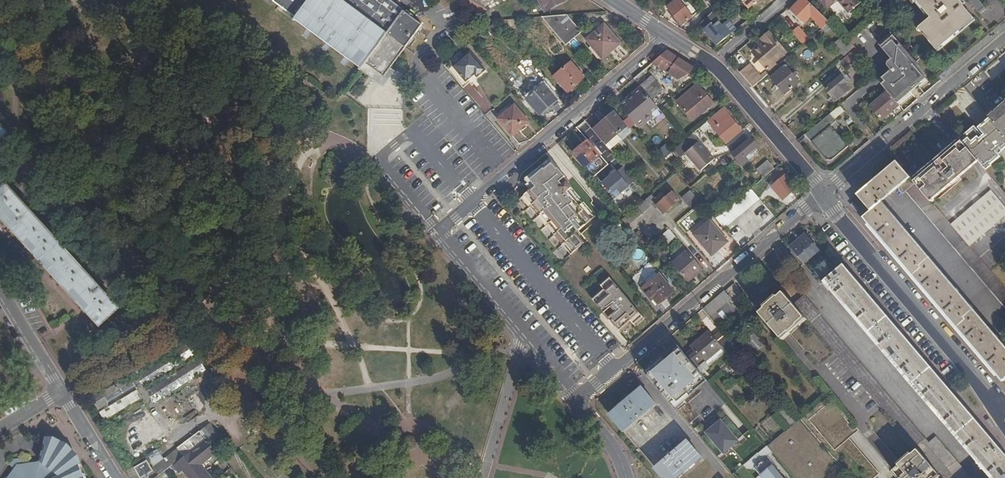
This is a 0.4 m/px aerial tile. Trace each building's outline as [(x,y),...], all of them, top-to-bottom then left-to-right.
[(310,29),(362,67),(366,63),(373,68),(384,76),(390,68),(392,66),(423,25),(389,0),(274,0),(273,1),(277,4),(310,29)] [(567,0),(543,0),(549,11),(567,0)] [(668,7),(682,25),(693,16),(680,0),(676,0),(668,7)] [(714,9),(724,0),(706,0),(714,9)] [(747,8),(758,0),(741,0),(747,8)] [(809,0),(796,0),(789,6),(803,21),(810,15),(822,27),(830,21),(809,0)] [(862,0),(839,0),(849,11),(862,0)] [(939,15),(937,17),(926,26),(944,47),(982,16),(968,0),(927,0),(939,15)] [(478,4),(471,1),(468,7),(481,14),(486,6),(479,2),(478,4)] [(719,22),(722,19),(714,9),(699,24),(716,45),(729,34),(722,25),(719,22)] [(565,14),(539,16),(563,44),(579,31),(565,14)] [(728,19),(722,25),(729,34),(736,29),(728,19)] [(499,26),(495,21),(487,28),(491,33),(499,26)] [(612,50),(620,43),(603,24),(586,40),(601,57),(611,49),(612,50)] [(800,26),(793,32),(803,44),(810,38),(800,26)] [(882,43),(899,64),(882,78),(882,79),(883,83),(888,90),(898,102),(901,100),(927,77),(917,65),(920,63),(894,33),(882,43)] [(844,35),(834,43),(844,55),(855,46),(850,41),(844,35)] [(773,37),(754,52),(767,68),(786,51),(773,37)] [(855,46),(844,55),(841,58),(847,66),(860,55),(861,54),(855,46)] [(460,50),(443,64),(462,86),(474,75),(477,78),(486,70),(471,52),(465,56),(460,50)] [(684,77),(689,75),(695,67),(667,50),(653,61),(674,75),(672,78),(675,80),(677,77),(680,79),(682,76),(684,77)] [(568,60),(552,74),(566,89),(582,75),(568,60)] [(751,63),(740,72),(753,87),(763,78),(751,63)] [(800,81),(786,64),(784,65),(783,67),(771,76),(785,93),(800,81)] [(841,74),(825,87),(831,95),(834,93),(839,98),(852,87),(841,74)] [(651,77),(640,85),(643,88),(651,98),(661,89),(651,77)] [(540,113),(556,99),(544,83),(527,97),(540,113)] [(696,85),(678,101),(693,120),(712,104),(713,105),(714,103),(707,95),(707,94),(705,91),(704,92),(697,84),(696,85)] [(643,88),(621,106),(629,116),(633,120),(634,121),(648,109),(648,108),(646,105),(652,99),(651,98),(643,88)] [(888,90),(870,105),(882,119),(900,104),(898,102),(888,90)] [(990,117),(1004,135),(1004,100),(988,115),(990,117)] [(497,119),(511,135),(518,129),(527,121),(528,120),(514,103),(497,119)] [(844,109),(840,104),(830,112),(835,117),(844,109)] [(707,121),(726,143),(741,130),(729,116),(730,115),(723,107),(707,121)] [(624,122),(614,111),(592,129),(604,144),(627,125),(624,122)] [(832,124),(837,119),(835,117),(830,112),(806,133),(827,158),(833,158),(849,145),(832,124)] [(633,120),(629,116),(624,122),(627,125),(633,120)] [(962,141),(979,161),(986,169),(993,163),(992,162),(1001,155),(999,152),(1004,147),(1004,135),(990,117),(980,126),(986,133),(983,135),(975,126),(960,139),(962,141)] [(795,120),(787,127),(798,140),(806,133),(795,120)] [(529,123),(527,121),(518,129),(520,131),(529,123)] [(9,132),(0,123),(0,140),(9,132)] [(700,170),(713,160),(691,134),(685,139),(672,150),(679,159),(686,153),(700,170)] [(752,137),(731,155),(730,154),(721,162),(724,165),(735,156),(739,161),(739,162),(742,165),(752,156),(750,152),(758,145),(752,137)] [(586,165),(599,154),(587,139),(574,151),(586,165)] [(979,161),(962,141),(914,181),(933,203),(936,200),(935,199),(979,161)] [(667,144),(660,150),(667,157),(673,151),(667,144)] [(550,160),(546,155),(523,174),(523,181),(526,185),(523,187),(526,191),(533,185),(528,179),(550,160)] [(521,196),(540,218),(569,253),(582,242),(574,232),(590,219),(566,190),(568,188),(569,187),(565,182),(567,180),(550,160),(528,179),(533,185),(526,191),(521,196)] [(768,160),(757,169),(763,177),(775,167),(768,160)] [(928,293),(1002,380),(1004,378),(1004,344),(953,283),(883,200),(899,187),(904,193),(907,190),(1004,308),(1004,289),(969,246),(950,224),(933,203),(914,181),(898,161),(859,194),(872,210),(864,217),(928,293)] [(777,181),(771,186),(783,199),(797,186),(782,169),(773,177),(777,181)] [(615,170),(601,182),(615,198),(628,186),(615,170)] [(117,307),(106,295),(101,288),(78,263),(73,258),(51,233),(46,227),(23,202),(18,197),(6,183),(0,189),(0,215),(98,324),(117,307)] [(568,188),(566,190),(590,219),(592,217),(568,188)] [(758,198),(750,188),(715,217),(723,227),(758,198)] [(683,197),(691,206),(699,199),(692,189),(683,197)] [(991,190),(950,224),(969,246),(1004,215),(1004,207),(991,190)] [(651,195),(649,196),(622,219),(627,224),(652,203),(656,207),(655,208),(659,212),(661,210),(663,212),(679,199),(673,191),(666,196),(662,192),(654,199),(651,195)] [(727,241),(710,221),(694,234),(710,252),(719,244),(721,246),(727,241)] [(613,227),(595,242),(599,248),(612,237),(610,234),(615,230),(613,227)] [(676,237),(669,228),(658,237),(665,246),(676,237)] [(639,230),(635,234),(642,242),(646,238),(639,230)] [(806,234),(791,246),(805,263),(819,250),(806,234)] [(688,251),(682,244),(669,256),(674,263),(688,251)] [(674,263),(689,281),(703,269),(688,251),(674,263)] [(978,422),(938,375),(913,345),(890,318),(844,263),(826,278),(848,305),(899,366),(940,414),(980,460),(995,477),(1004,477),(1004,455),(978,422)] [(659,273),(657,274),(655,271),(645,280),(647,282),(641,288),(649,298),(652,295),(657,301),(659,301),(673,290),(659,273)] [(613,279),(609,275),(600,283),(604,287),(613,279)] [(610,322),(612,321),(618,328),(629,318),(632,322),(642,314),(613,279),(604,287),(607,291),(595,300),(603,310),(601,311),(610,322)] [(607,291),(604,287),(592,296),(595,300),(607,291)] [(730,298),(724,290),(702,309),(713,322),(733,305),(728,299),(730,298)] [(765,306),(759,311),(781,336),(804,316),(794,304),(783,291),(778,295),(777,294),(764,305),(765,306)] [(806,294),(794,304),(804,316),(916,447),(939,474),(942,477),(971,477),(936,436),(929,442),(900,409),(849,349),(820,314),(821,313),(806,294)] [(645,318),(642,314),(632,322),(636,326),(645,318)] [(632,322),(629,318),(618,328),(621,332),(632,322)] [(690,346),(693,350),(686,355),(700,372),(709,365),(705,361),(721,347),(727,354),(732,360),(740,353),(735,347),(724,335),(717,340),(714,337),(709,331),(690,346)] [(714,337),(717,340),(724,335),(720,331),(714,337)] [(193,355),(186,344),(134,375),(140,386),(141,387),(193,355)] [(708,381),(700,372),(686,355),(676,345),(652,366),(653,368),(646,373),(676,408),(708,381)] [(203,371),(196,360),(144,392),(151,403),(203,371)] [(139,398),(134,390),(140,386),(134,375),(127,379),(125,376),(88,398),(102,421),(139,398)] [(641,386),(609,414),(623,430),(655,403),(641,386)] [(851,477),(871,477),(878,472),(850,438),(859,430),(828,392),(800,418),(840,466),(851,477)] [(785,407),(774,417),(785,430),(797,421),(785,407)] [(726,416),(701,437),(717,456),(742,435),(726,416)] [(789,474),(793,477),(827,477),(840,466),(800,418),(797,421),(785,430),(766,446),(772,453),(789,474)] [(211,424),(202,431),(208,438),(216,431),(211,424)] [(198,431),(175,448),(176,449),(182,457),(204,440),(198,431)] [(219,452),(228,446),(216,431),(208,438),(219,452)] [(417,447),(417,444),(417,442),(416,439),(415,437),(413,436),(410,435),(408,436),(406,437),(404,438),(403,441),(402,443),(403,445),(404,447),(406,449),(408,450),(410,450),(413,450),(415,449),(417,447)] [(182,457),(172,465),(179,472),(182,469),(190,477),(212,477),(201,465),(216,452),(206,439),(204,440),(182,457)] [(686,439),(654,467),(664,477),(674,477),(700,455),(686,439)] [(83,476),(78,464),(70,453),(68,454),(58,446),(59,444),(46,440),(38,461),(23,458),(19,453),(13,458),(9,465),(14,469),(7,477),(83,477),(83,476)] [(766,446),(744,464),(747,467),(755,468),(760,474),(755,477),(782,477),(765,458),(772,453),(766,446)] [(892,469),(900,477),(933,477),(939,474),(916,447),(891,468),(892,469)] [(182,457),(176,449),(157,464),(163,472),(172,465),(182,457)] [(143,457),(149,466),(152,464),(161,459),(155,450),(148,454),(143,457)] [(143,461),(132,468),(137,477),(148,470),(143,461)]
